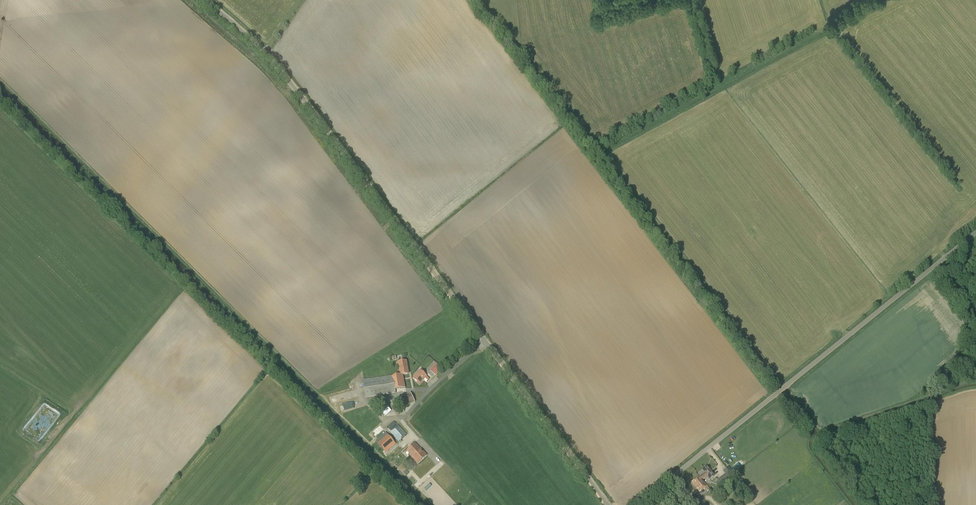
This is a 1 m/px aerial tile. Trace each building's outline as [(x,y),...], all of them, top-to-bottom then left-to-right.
[(405,388),(403,375),(409,374),(407,361),(398,362),(400,375),(392,376),(391,376),(363,380),(366,398),(396,393),(395,389),(405,388)] [(435,375),(441,368),(437,364),(431,370),(435,375)] [(419,384),(427,375),(420,370),(412,378),(419,384)] [(399,410),(415,402),(410,392),(395,400),(399,410)] [(391,411),(379,398),(375,402),(376,402),(373,405),(377,409),(380,406),(382,408),(380,410),(386,416),(391,411)] [(399,442),(406,435),(398,425),(390,432),(399,442)] [(386,452),(396,443),(386,432),(376,441),(386,452)] [(412,457),(421,449),(415,443),(407,450),(412,456),(412,457)] [(412,457),(412,456),(411,457),(417,464),(427,455),(421,449),(412,457)] [(406,469),(402,464),(400,467),(402,469),(401,470),(407,476),(409,474),(405,470),(406,469)] [(700,476),(703,480),(707,476),(709,479),(714,475),(707,466),(702,470),(704,473),(700,476)] [(722,485),(735,475),(728,467),(723,471),(725,474),(718,480),(722,485)] [(707,486),(703,480),(700,476),(692,482),(699,492),(704,488),(707,491),(710,489),(707,486)]
